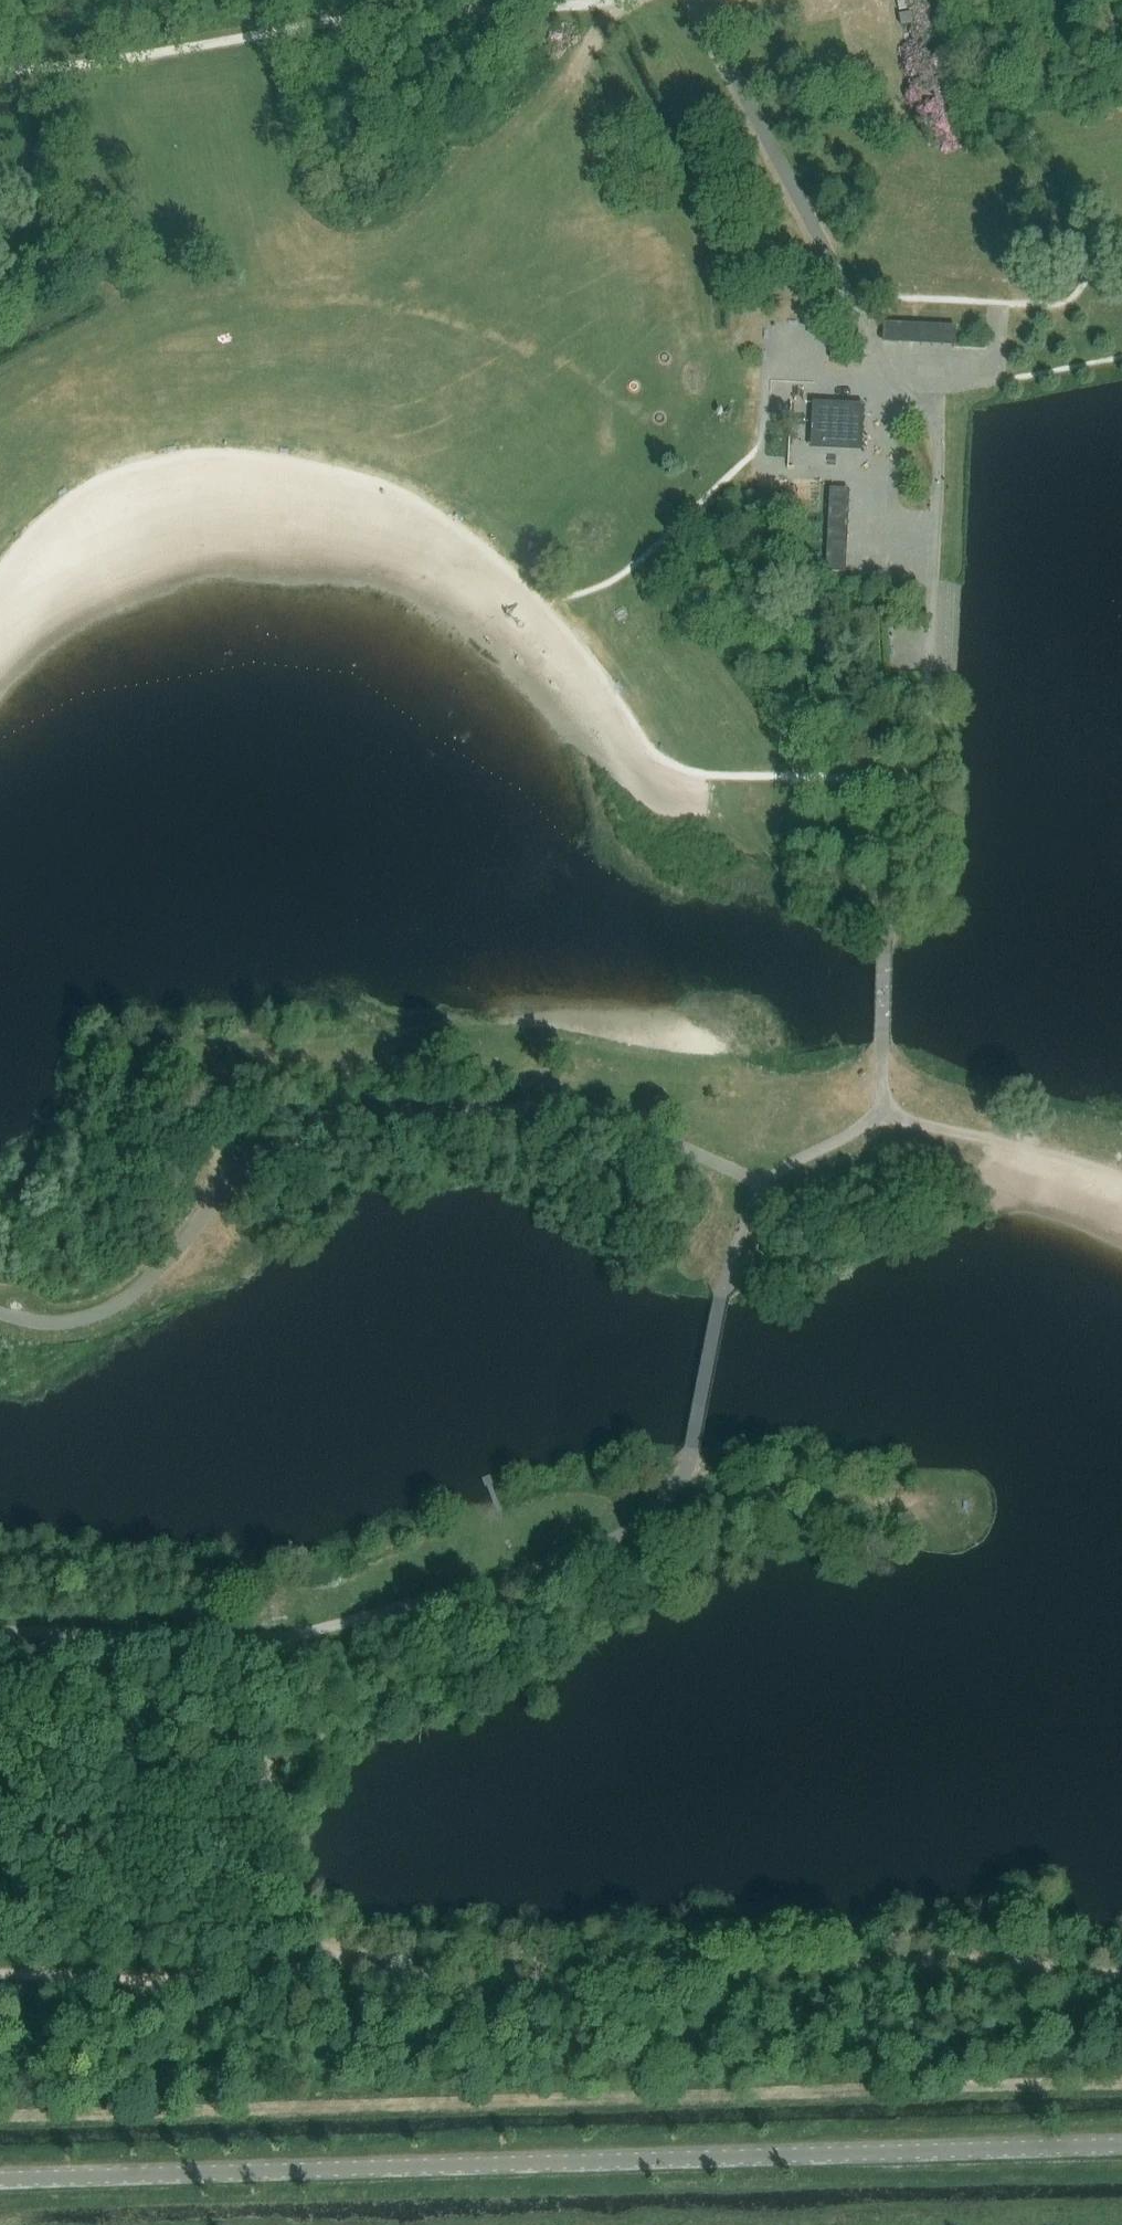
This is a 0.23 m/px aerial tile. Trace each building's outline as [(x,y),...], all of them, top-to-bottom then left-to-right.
[(914,325),(886,324),(885,341),(913,343),(914,325)] [(957,343),(957,327),(923,327),(923,343),(957,343)] [(842,443),(843,422),(853,422),(854,409),(826,408),(824,444),(848,445),(848,443),(842,443)] [(828,570),(846,571),(847,543),(830,543),(828,570)]
